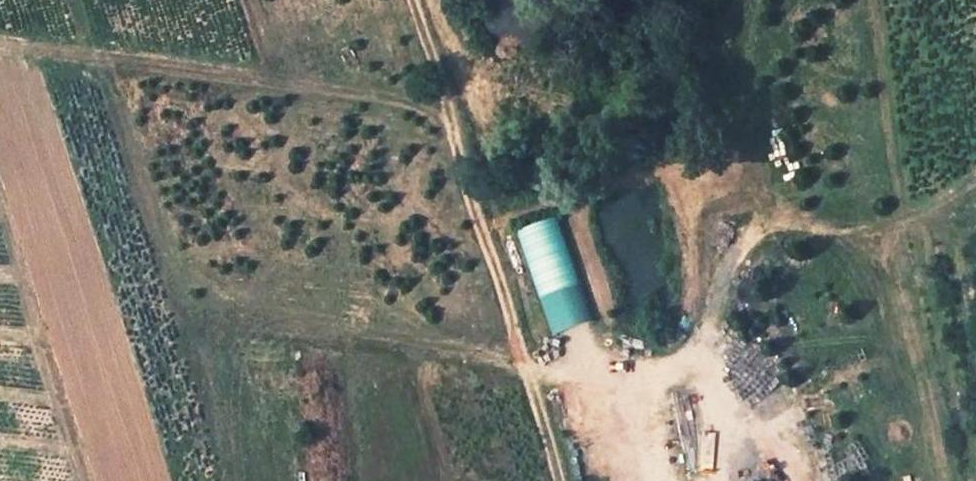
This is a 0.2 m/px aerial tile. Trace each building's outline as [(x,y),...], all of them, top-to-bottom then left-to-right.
[(516,230),(552,335),(595,320),(559,216),(516,230)]
